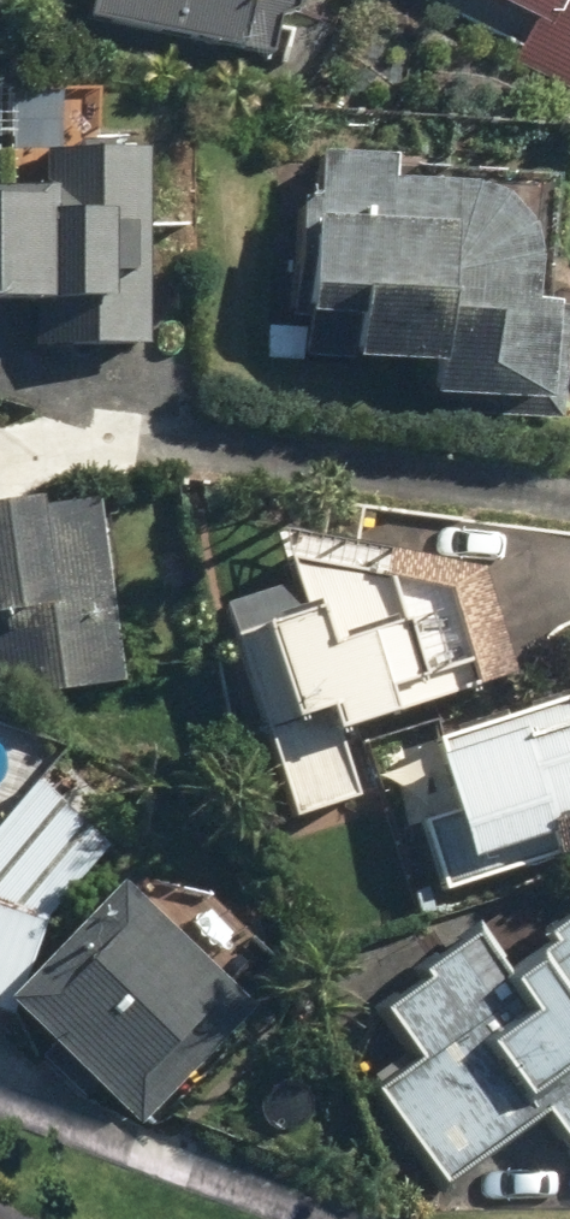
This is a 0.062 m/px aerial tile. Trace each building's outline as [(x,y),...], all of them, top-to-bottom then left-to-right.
[(81,24),(280,65),(293,0),(86,0),(81,24)] [(516,54),(510,67),(569,96),(569,0),(404,0),(516,54)] [(33,308),(34,354),(145,352),(142,153),(38,155),(38,195),(0,196),(0,309),(33,308)] [(491,204),(454,191),(438,190),(381,187),(383,165),(310,161),(307,206),(290,206),(285,322),(298,323),(295,360),(340,363),(339,368),(426,373),(424,400),(444,401),(538,409),(545,310),(523,309),(526,266),(519,234),(491,204)] [(0,509),(0,690),(19,688),(20,702),(113,691),(91,504),(25,511),(24,506),(0,509)] [(333,739),(417,714),(504,687),(468,572),(304,536),(274,568),(281,590),(217,610),(284,824),(353,802),(333,739)] [(565,700),(428,742),(434,763),(423,767),(438,814),(414,822),(437,896),(569,855),(569,677),(565,700)] [(21,979),(0,1000),(0,1009),(7,1016),(43,1050),(34,1059),(79,1102),(88,1092),(129,1132),(240,1016),(107,889),(21,979)] [(367,1092),(440,1190),(538,1118),(568,1158),(569,1156),(569,908),(539,931),(519,906),(498,922),(494,917),(475,931),(471,926),(409,972),(415,980),(371,1012),(408,1062),(367,1092)] [(21,979),(38,929),(0,915),(0,1000),(21,979)]
